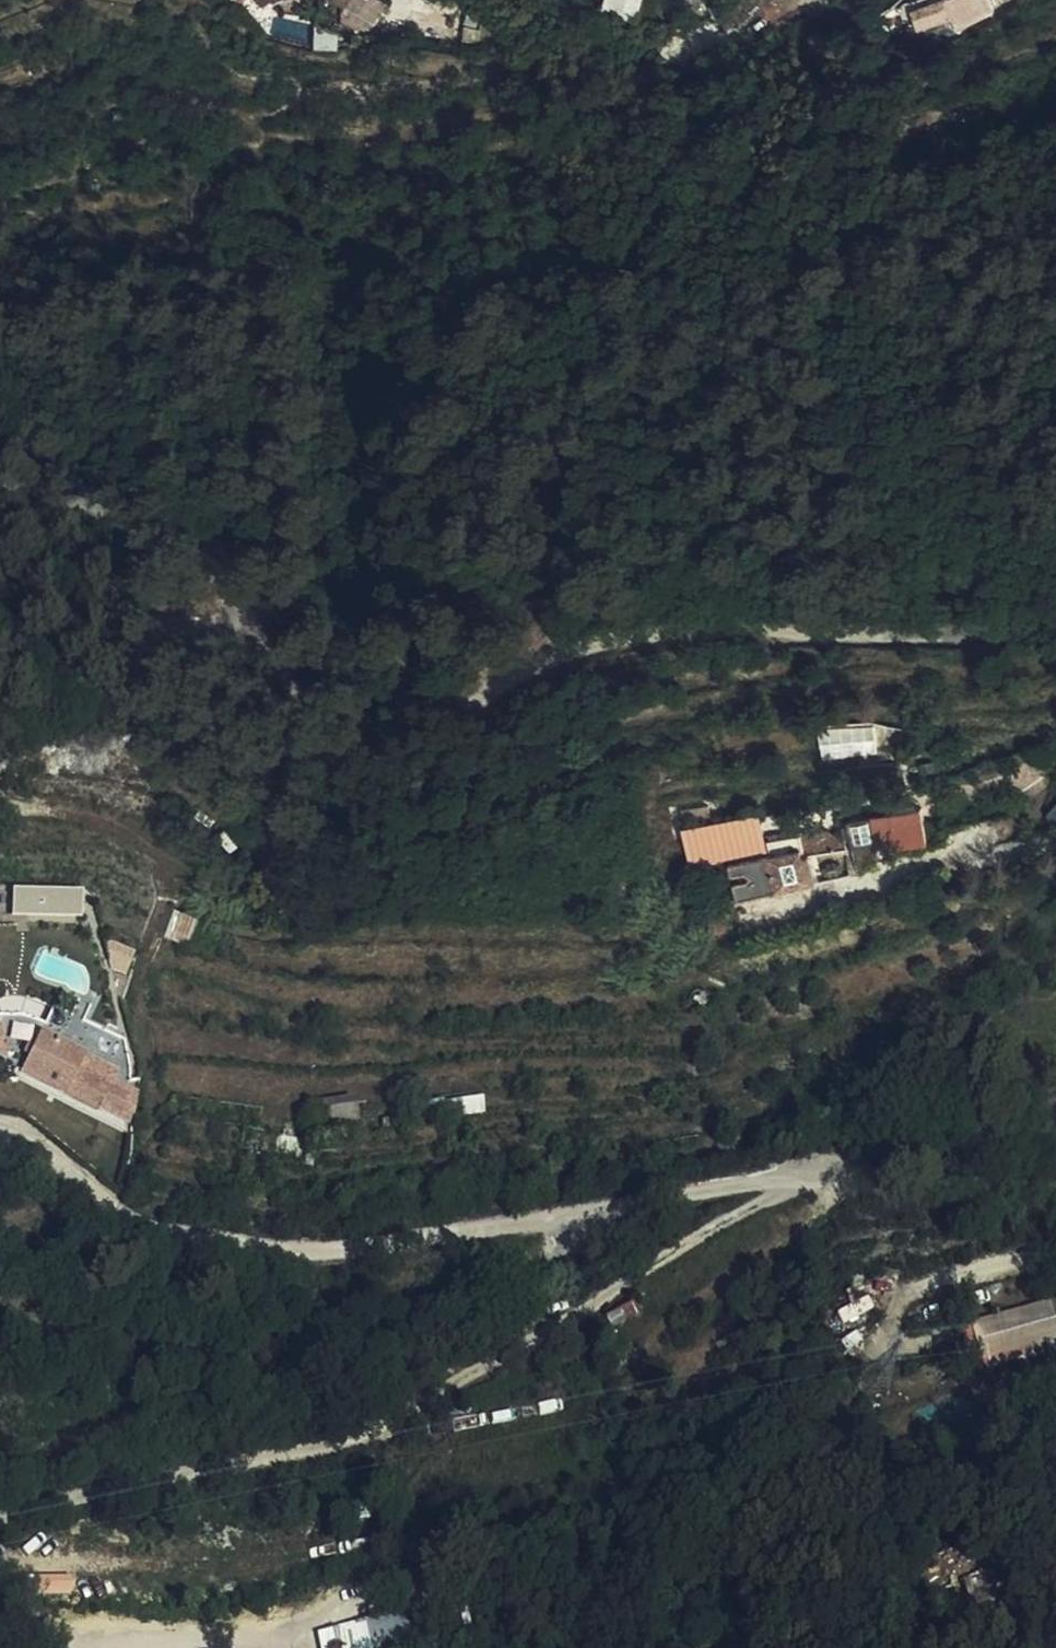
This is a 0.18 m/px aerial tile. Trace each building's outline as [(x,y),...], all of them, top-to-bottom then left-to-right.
[(916,24),(952,18),(949,0),(948,0),(913,6),(916,24)] [(920,28),(924,42),(952,33),(948,20),(920,28)] [(877,728),(879,750),(891,749),(890,727),(877,728)] [(931,846),(931,845),(924,810),(869,817),(876,848),(898,844),(898,851),(931,846)] [(740,900),(804,883),(797,855),(732,871),(740,900)] [(53,918),(54,900),(23,898),(22,916),(53,918)] [(84,902),(54,900),(53,918),(83,919),(84,902)] [(132,973),(138,955),(113,944),(117,970),(132,973)] [(66,1092),(78,1069),(66,1063),(54,1086),(66,1092)] [(131,1095),(78,1069),(66,1092),(103,1110),(104,1107),(122,1114),(131,1095)] [(448,1117),(445,1102),(424,1106),(427,1121),(448,1117)] [(353,1110),(316,1113),(317,1128),(354,1124),(353,1110)] [(1055,1342),(1055,1319),(1050,1299),(968,1323),(981,1365),(1055,1342)] [(341,1647),(379,1647),(415,1637),(405,1605),(334,1627),(341,1647)]
